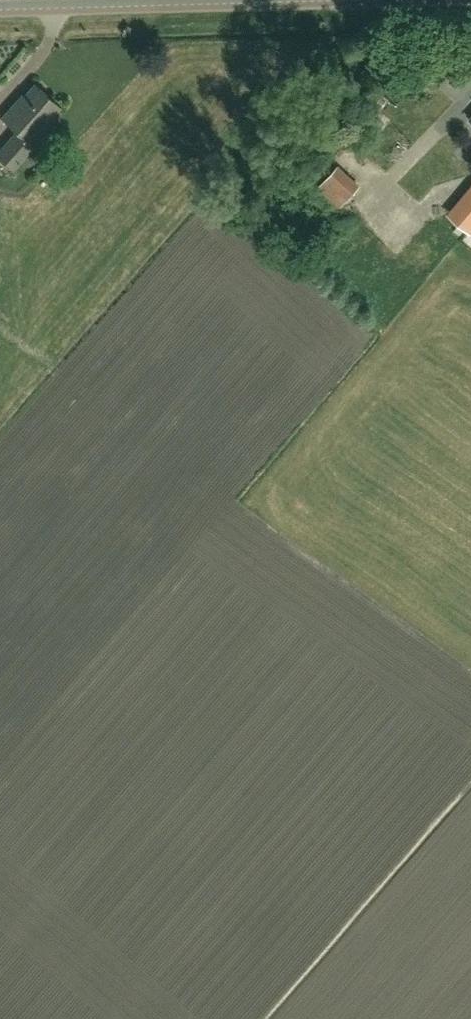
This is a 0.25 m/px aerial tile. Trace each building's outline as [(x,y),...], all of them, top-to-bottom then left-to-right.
[(35,84),(19,103),(17,101),(3,118),(18,131),(0,151),(0,157),(13,169),(35,145),(30,141),(61,107),(35,84)] [(318,186),(340,207),(360,186),(338,165),(318,186)] [(470,227),(470,191),(451,214),(461,223),(470,229),(470,227)]
